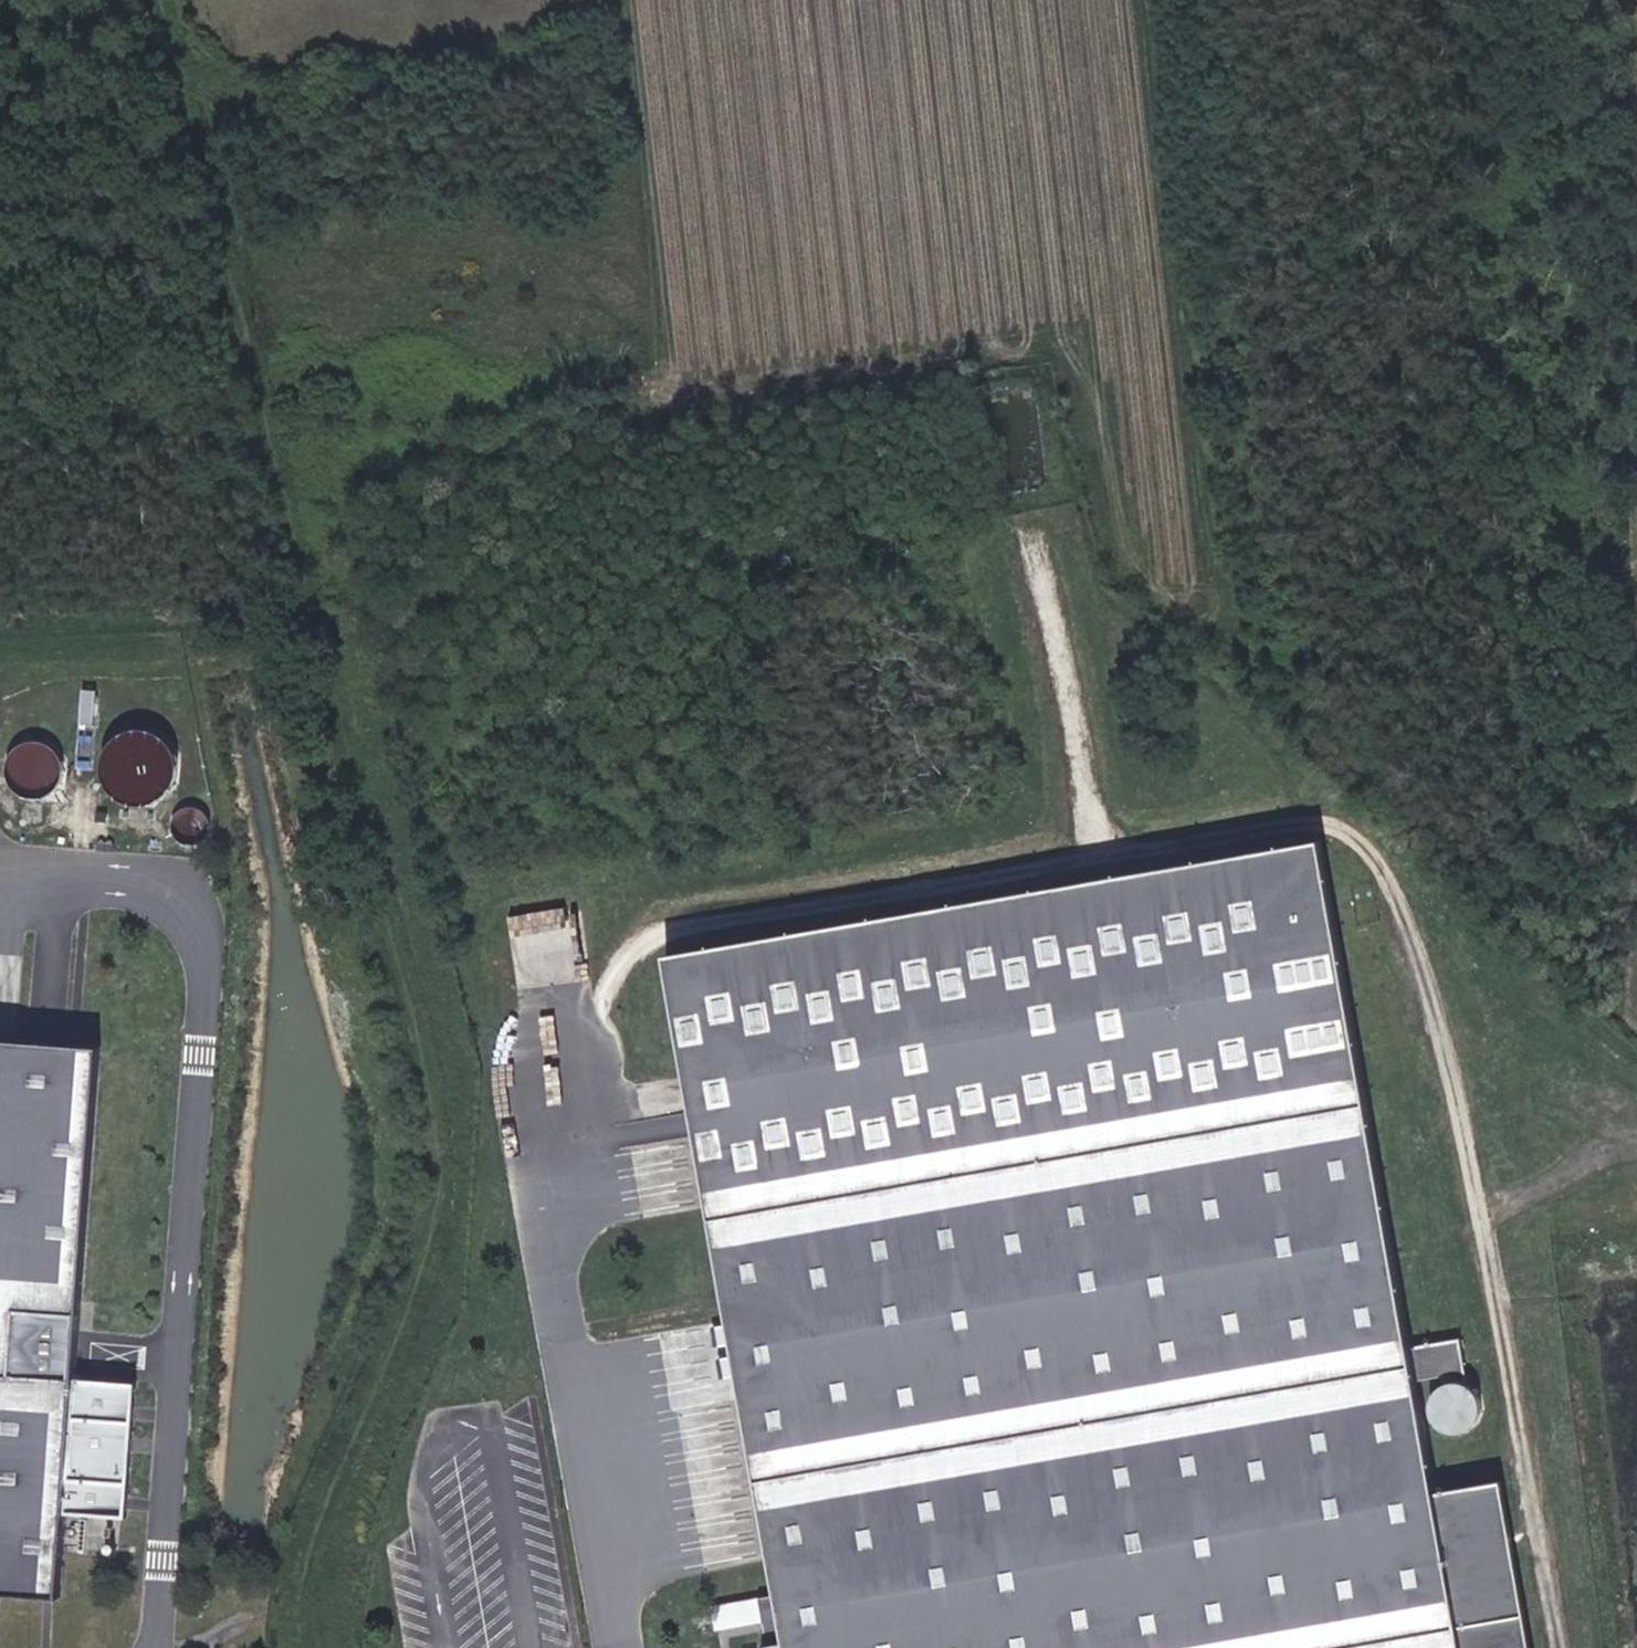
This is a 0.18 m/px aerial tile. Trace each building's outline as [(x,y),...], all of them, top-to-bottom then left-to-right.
[(131,810),(181,768),(138,717),(88,759),(131,810)] [(13,789),(57,782),(49,739),(6,747),(13,789)] [(1489,1482),(1423,1493),(1315,841),(658,950),(782,1643),(769,1647),(1516,1647),(1489,1482)] [(94,1042),(0,1035),(0,1596),(61,1600),(67,1515),(123,1519),(133,1379),(70,1374),(94,1042)] [(737,1623),(763,1617),(759,1596),(732,1602),(737,1623)]
